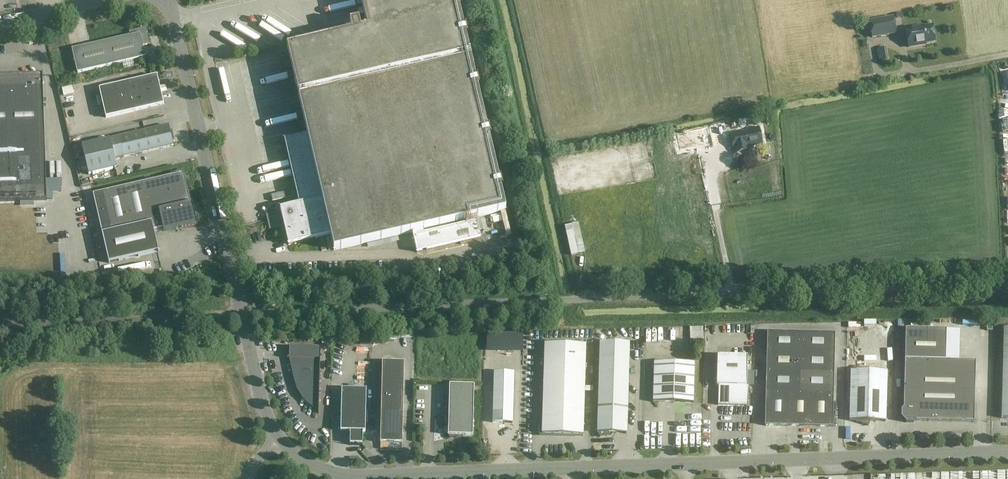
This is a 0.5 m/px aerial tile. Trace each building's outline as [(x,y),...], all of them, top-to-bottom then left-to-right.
[(300,103),(294,105),(296,111),(302,110),(302,113),(297,115),(298,121),(304,119),(305,123),(299,124),(300,131),(306,129),(307,135),(284,140),(299,204),(280,209),(288,244),(330,235),(334,250),(412,232),(417,252),(481,238),(477,222),(424,234),(423,230),(506,211),(471,59),(457,0),(361,0),(367,29),(287,47),(288,53),(282,54),(284,60),(290,59),(291,63),(285,64),(286,70),(292,69),(293,72),(287,74),(288,80),(294,79),(296,87),(290,89),(292,95),(298,93),(300,103)] [(893,17),(869,21),(872,38),(896,34),(893,17)] [(905,29),(908,47),(922,45),(922,44),(935,42),(932,26),(924,27),(924,26),(905,29)] [(77,73),(136,60),(146,57),(143,46),(150,45),(147,31),(142,29),(129,32),(130,36),(71,49),(77,73)] [(11,53),(9,45),(0,47),(0,56),(11,53)] [(47,200),(43,75),(0,76),(0,202),(47,200)] [(164,104),(157,75),(128,82),(135,111),(164,104)] [(736,118),(736,119),(738,127),(753,124),(751,115),(736,118)] [(766,133),(767,132),(768,138),(777,136),(776,131),(774,118),(763,120),(766,133)] [(89,130),(96,128),(95,122),(87,124),(89,130)] [(729,135),(728,131),(727,124),(716,126),(718,137),(729,135)] [(173,146),(169,125),(82,145),(89,175),(117,168),(115,159),(173,146)] [(733,150),(734,150),(735,155),(749,151),(748,147),(762,144),(759,128),(730,134),(733,150)] [(109,263),(158,252),(154,230),(163,228),(163,231),(177,230),(176,227),(181,226),(182,227),(197,224),(192,203),(188,204),(182,174),(93,194),(109,263)] [(565,226),(571,255),(582,253),(577,230),(576,231),(574,224),(565,226)] [(975,362),(958,361),(959,331),(946,331),(946,330),(905,329),(903,409),(901,410),(901,418),(906,423),(913,423),(915,421),(973,423),(975,362)] [(767,332),(766,352),(800,353),(801,333),(767,332)] [(801,333),(800,353),(834,354),(835,333),(801,333)] [(599,342),(597,423),(597,433),(598,433),(600,437),(610,436),(612,434),(627,434),(627,431),(629,343),(599,342)] [(544,343),(542,435),(583,436),(585,345),(544,343)] [(289,358),(286,358),(289,359),(294,379),(297,390),(303,400),(308,404),(312,408),(318,411),(318,414),(319,414),(320,348),(286,347),(286,348),(289,348),(289,358)] [(800,373),(800,353),(766,352),(766,372),(800,373)] [(800,353),(800,373),(834,374),(834,354),(800,353)] [(718,386),(718,406),(748,406),(748,386),(746,386),(747,356),(717,356),(716,386),(718,386)] [(380,435),(380,443),(402,443),(404,363),(382,362),(380,435)] [(654,362),(653,402),(693,403),(694,363),(654,362)] [(850,370),(849,421),(852,421),(868,426),(870,422),(886,422),(887,371),(850,370)] [(766,372),(765,392),(788,392),(799,392),(800,373),(766,372)] [(799,392),(810,393),(833,393),(834,374),(800,373),(799,392)] [(448,429),(448,436),(449,436),(450,438),(463,436),(472,436),(474,385),(449,385),(448,415),(446,416),(448,429)] [(366,389),(342,389),(340,431),(350,432),(349,444),(362,444),(363,432),(365,432),(366,389)] [(493,392),(492,423),(512,423),(513,393),(493,392)] [(787,426),(788,392),(765,392),(764,426),(787,426)] [(799,392),(788,392),(787,426),(809,427),(810,393),(799,392)] [(810,393),(809,427),(832,427),(833,393),(810,393)]
